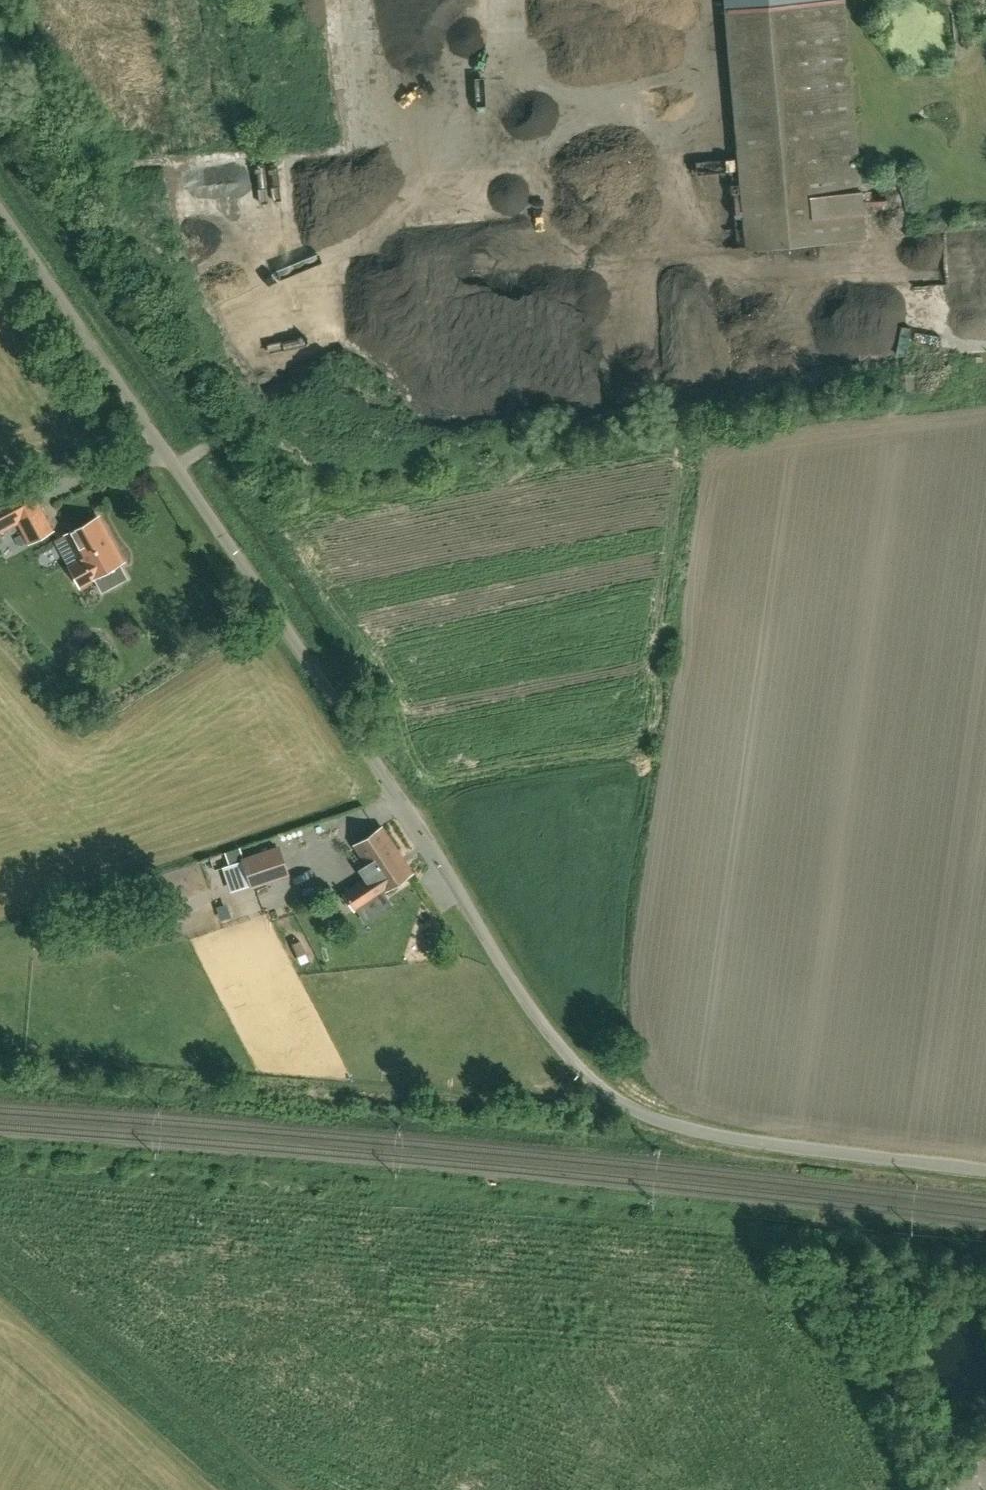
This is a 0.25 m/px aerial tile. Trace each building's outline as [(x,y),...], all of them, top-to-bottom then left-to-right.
[(742,256),(863,245),(840,0),(718,0),(742,256)] [(53,530),(26,482),(0,497),(0,532),(15,523),(27,545),(53,530)] [(123,560),(97,513),(62,532),(76,558),(65,563),(77,586),(91,579),(99,593),(126,579),(118,563),(123,560)] [(411,873),(380,825),(348,845),(362,866),(356,870),(361,876),(340,890),(354,911),(411,873)] [(287,875),(277,846),(239,860),(248,888),(287,875)]
